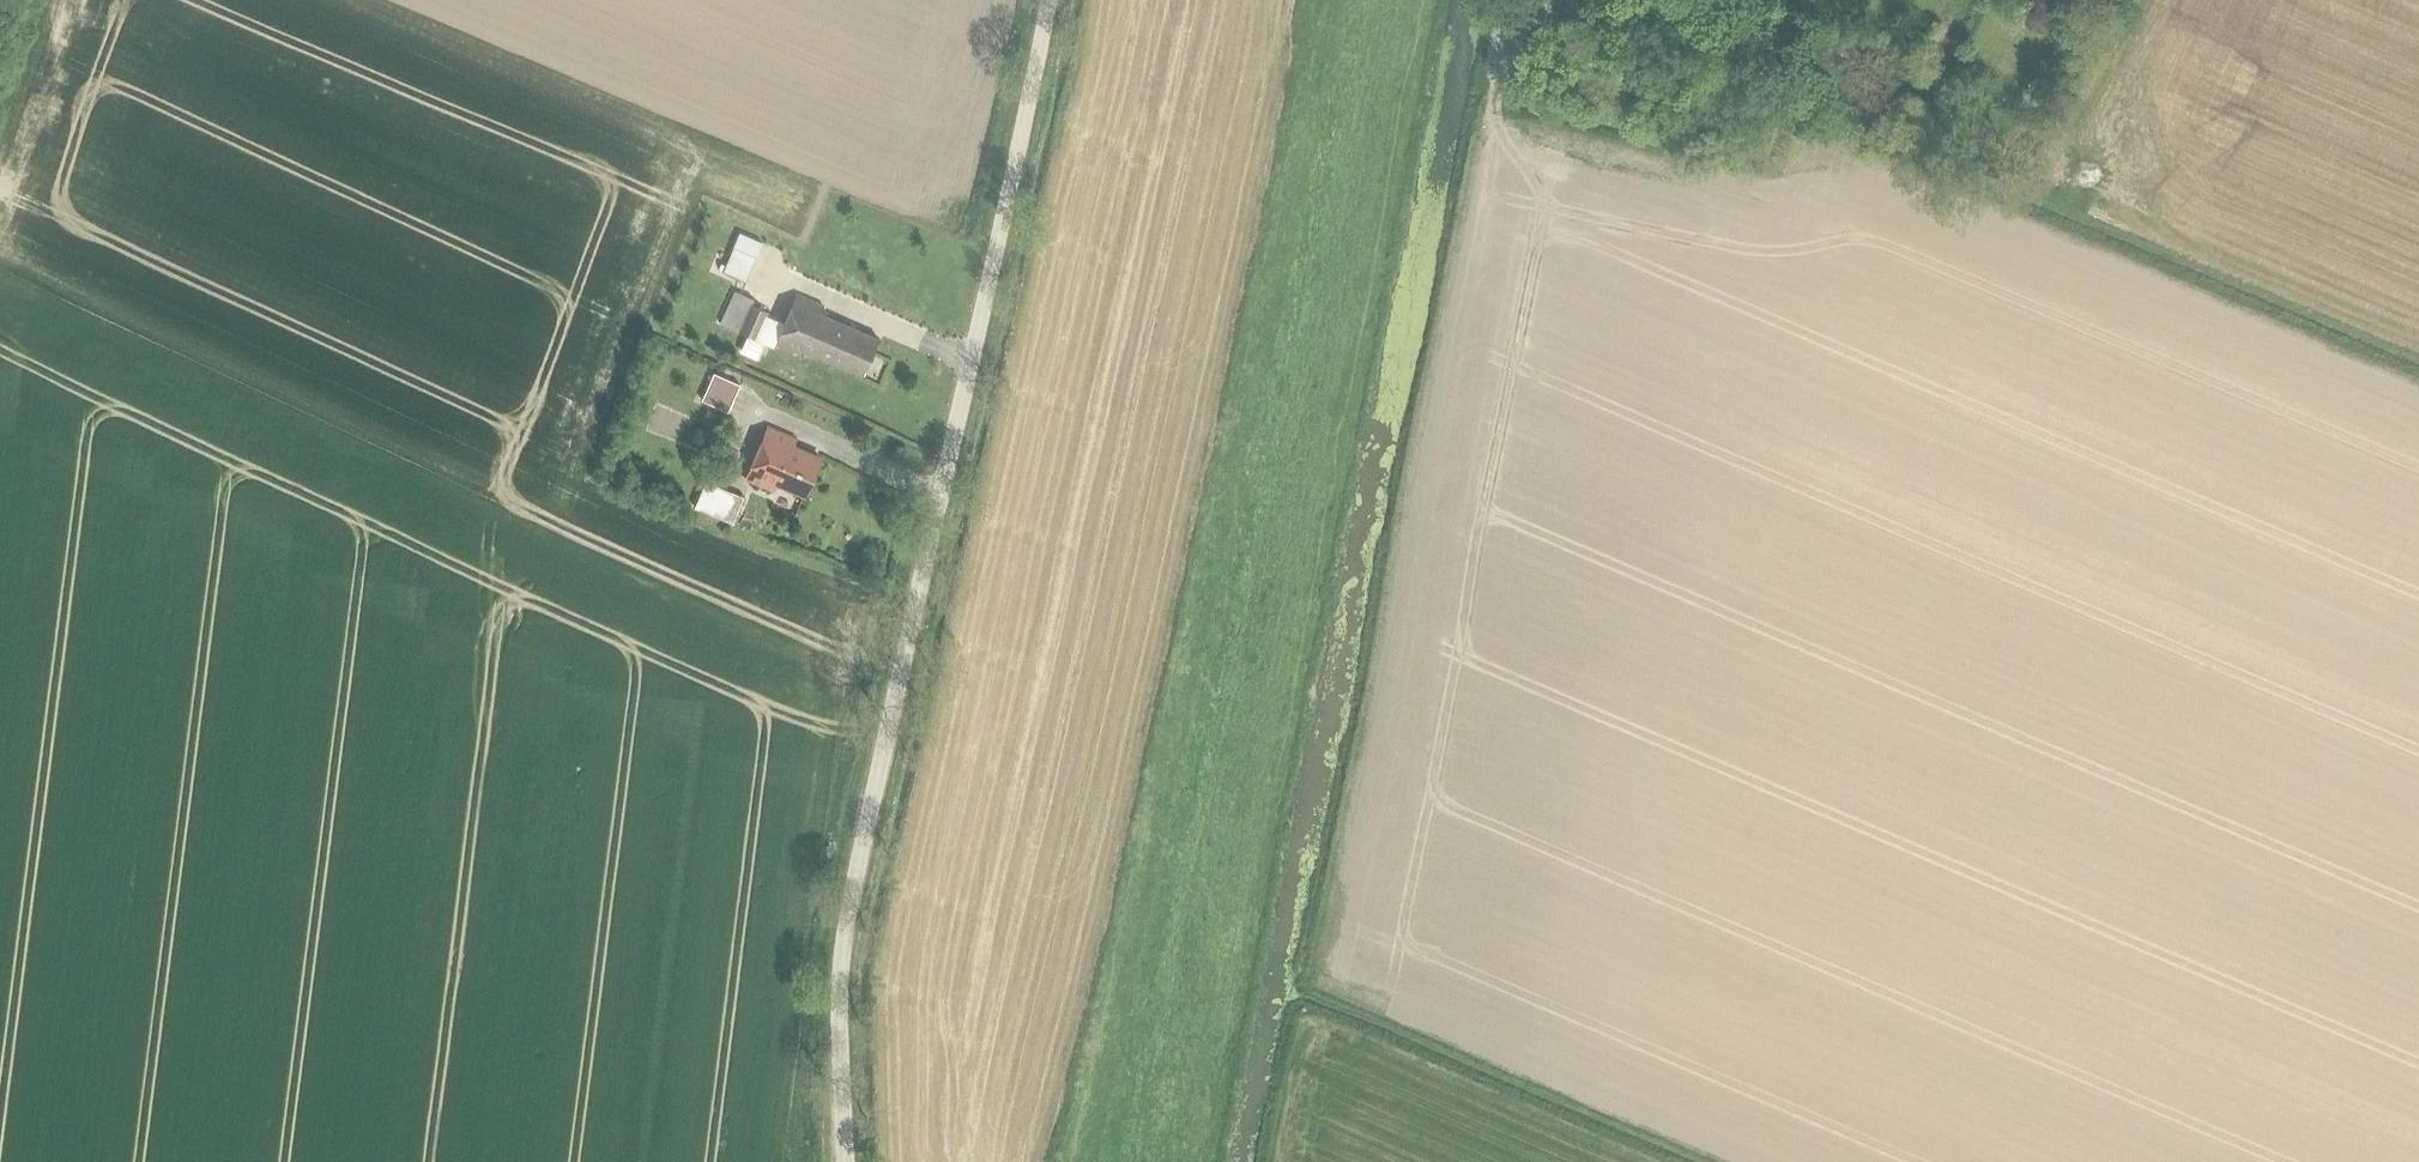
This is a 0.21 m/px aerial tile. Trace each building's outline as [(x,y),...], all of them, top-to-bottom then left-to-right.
[(759,238),(738,228),(721,266),(743,275),(759,238)] [(717,317),(738,326),(749,298),(751,294),(730,285),(717,317)] [(860,370),(876,332),(818,307),(821,300),(792,288),(780,315),(770,340),(769,342),(800,356),(804,346),(860,370)] [(738,326),(752,332),(763,307),(764,305),(749,298),(738,326)] [(770,340),(780,315),(763,307),(752,332),(770,340)] [(737,380),(711,368),(699,395),(725,407),(737,380)] [(795,435),(768,422),(743,473),(771,486),(773,481),(798,492),(818,451),(793,440),(795,435)] [(721,513),(732,486),(702,474),(691,501),(721,513)]
